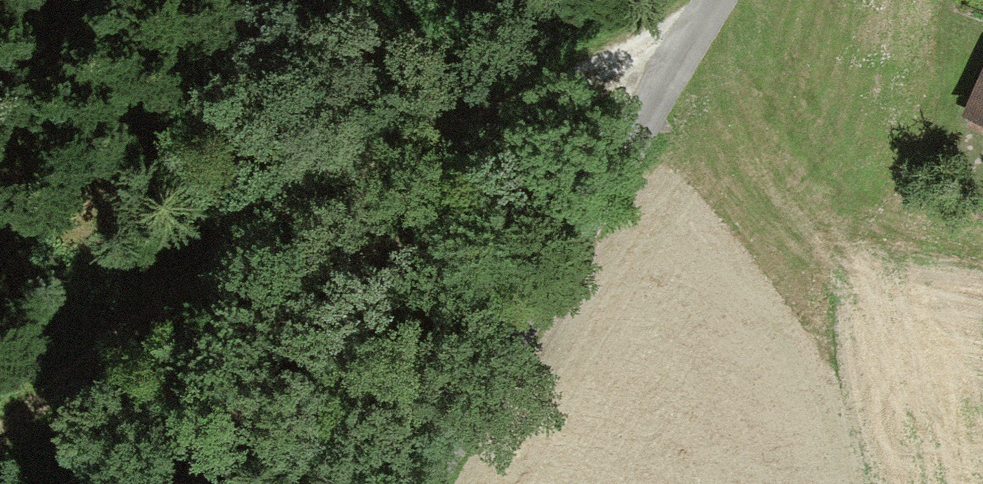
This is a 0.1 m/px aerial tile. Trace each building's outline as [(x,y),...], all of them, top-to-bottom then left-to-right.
[(961,131),(982,139),(982,75),(961,131)]
